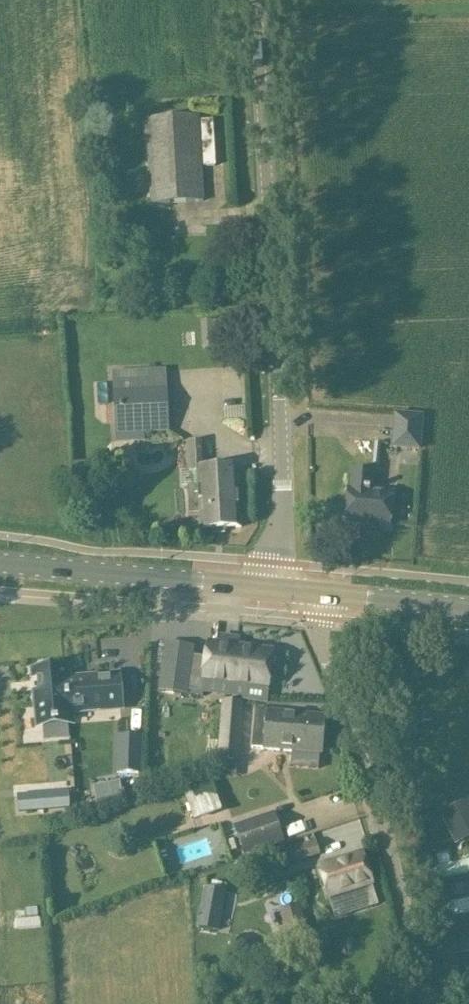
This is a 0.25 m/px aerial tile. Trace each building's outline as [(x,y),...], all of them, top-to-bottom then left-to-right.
[(147,121),(152,205),(204,202),(199,118),(147,121)] [(167,370),(113,373),(117,440),(139,439),(138,435),(171,433),(167,370)] [(426,416),(395,413),(392,450),(423,452),(426,416)] [(241,528),(238,468),(208,469),(206,442),(187,443),(188,473),(198,473),(198,488),(189,488),(190,516),(200,515),(201,531),(241,528)] [(380,467),(382,444),(376,444),(374,466),(380,467)] [(346,524),(364,526),(364,529),(377,531),(378,527),(389,528),(392,495),(375,493),(377,475),(353,473),(352,491),(349,491),(346,524)] [(265,695),(268,642),(204,638),(200,691),(265,695)] [(191,653),(163,651),(160,697),(188,699),(191,653)] [(69,679),(68,666),(32,669),(38,730),(74,727),(72,714),(69,679)] [(121,674),(69,679),(72,714),(124,710),(121,674)] [(223,701),(219,762),(240,763),(244,703),(223,701)] [(325,717),(267,712),(256,711),(253,750),(322,755),(325,717)] [(143,737),(118,736),(116,773),(141,774),(143,737)] [(455,771),(427,785),(457,844),(468,838),(468,799),(468,760),(468,758),(453,766),(455,771)] [(195,822),(223,812),(209,776),(182,786),(195,822)] [(45,790),(25,792),(26,806),(46,804),(45,790)] [(275,813),(234,827),(245,857),(285,843),(275,813)] [(290,866),(321,856),(316,840),(280,852),(284,864),(289,862),(290,866)] [(372,886),(362,854),(319,868),(329,900),(372,886)] [(225,891),(206,888),(198,927),(218,931),(225,891)] [(280,910),(288,940),(308,935),(300,905),(280,910)]
